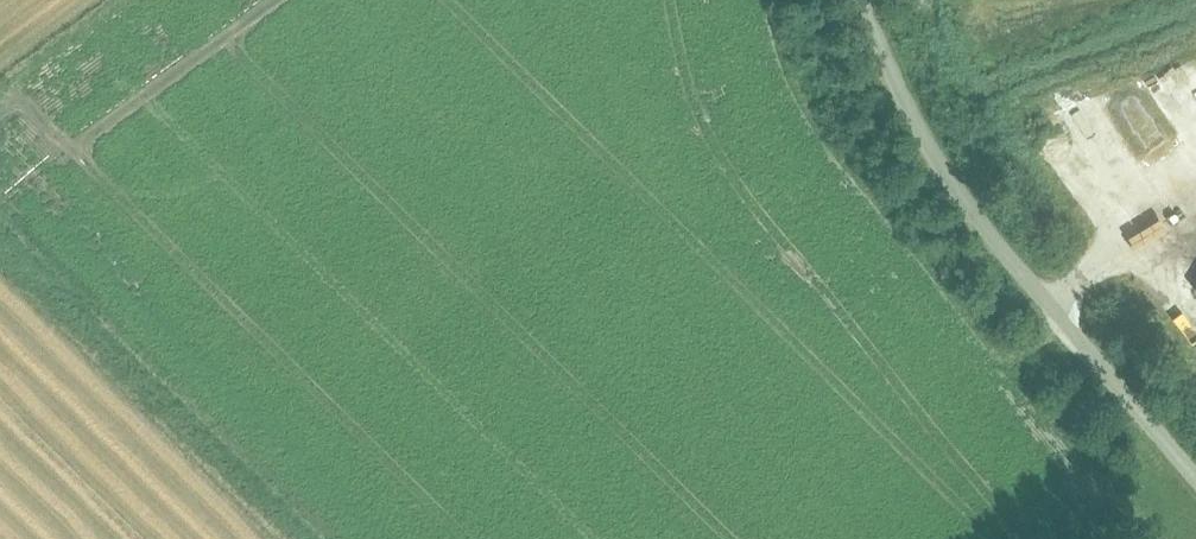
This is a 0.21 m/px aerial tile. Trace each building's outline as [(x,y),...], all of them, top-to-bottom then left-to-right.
[(1189,98),(1179,73),(1160,81),(1171,106),(1189,98)]
